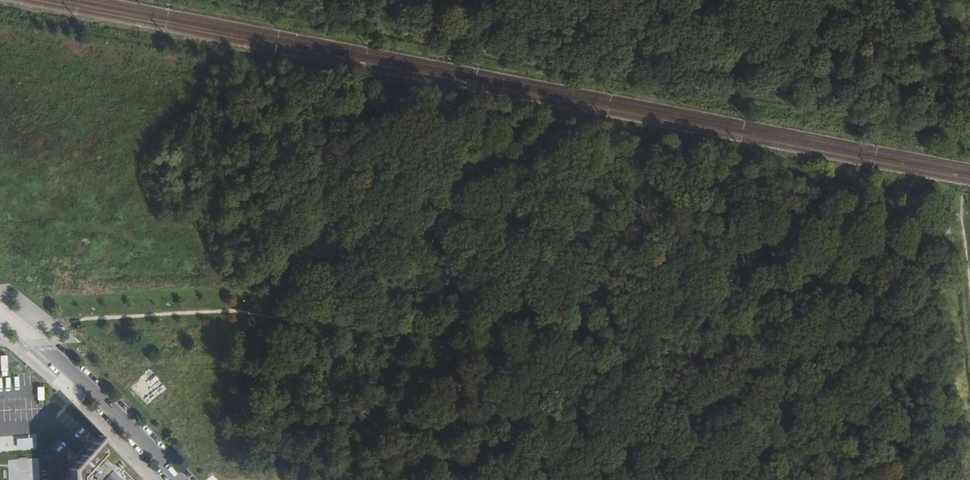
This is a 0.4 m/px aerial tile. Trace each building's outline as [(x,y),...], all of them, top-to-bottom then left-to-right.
[(126,463),(102,440),(96,446),(75,468),(72,473),(72,479),(142,479),(126,463)]
